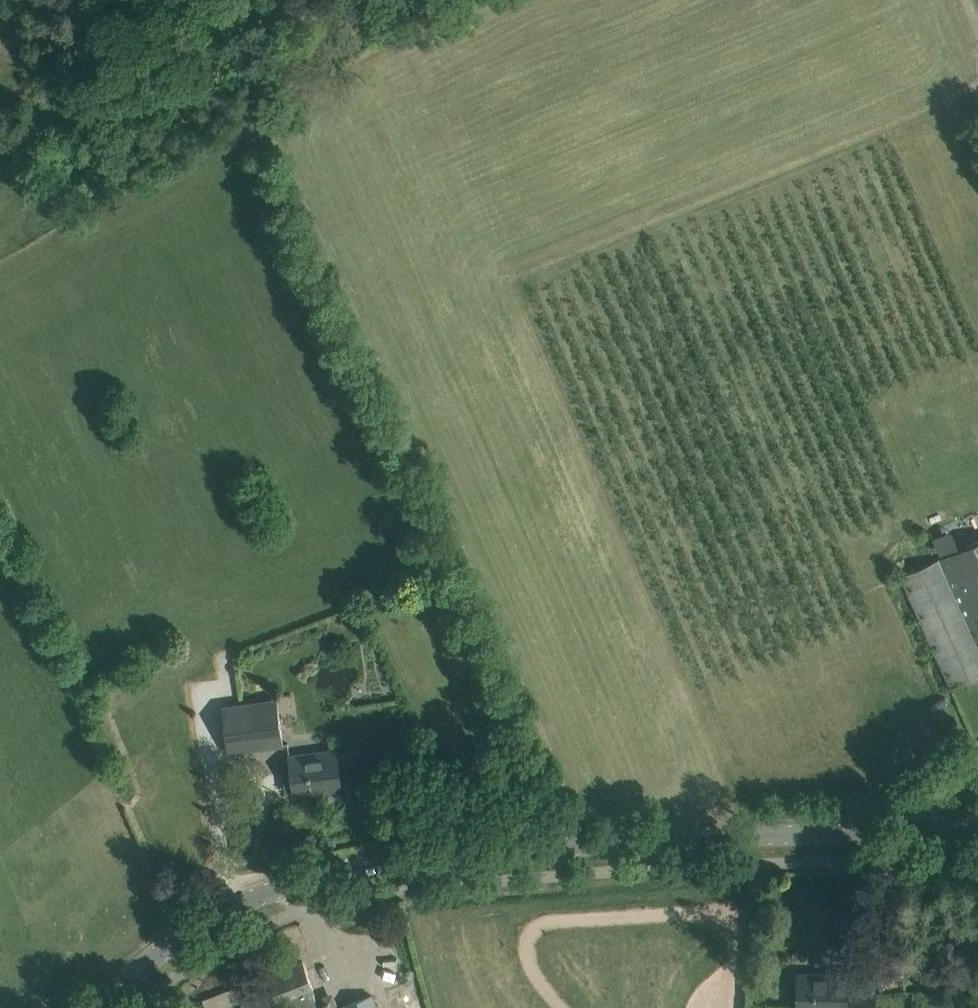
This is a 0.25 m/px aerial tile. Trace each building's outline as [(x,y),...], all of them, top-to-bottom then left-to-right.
[(935,537),(942,555),(965,546),(958,528),(935,537)] [(901,575),(951,687),(977,675),(977,541),(901,575)] [(277,698),(222,706),(229,751),(284,743),(277,698)] [(295,790),(295,793),(296,793),(296,789),(325,786),(325,789),(341,787),(336,748),(290,754),(292,767),(282,768),(286,792),(295,790)] [(329,1001),(319,1005),(313,990),(314,989),(303,961),(270,974),(281,1002),(298,995),(303,1007),(332,1007),(329,1001)] [(875,977),(847,976),(847,974),(827,974),(827,977),(817,977),(817,974),(799,974),(798,1007),(874,1007),(875,977)] [(938,993),(938,977),(924,977),(924,993),(938,993)] [(203,999),(206,1007),(221,1007),(237,1002),(232,988),(203,999)] [(372,994),(336,1007),(377,1007),(372,994)]
